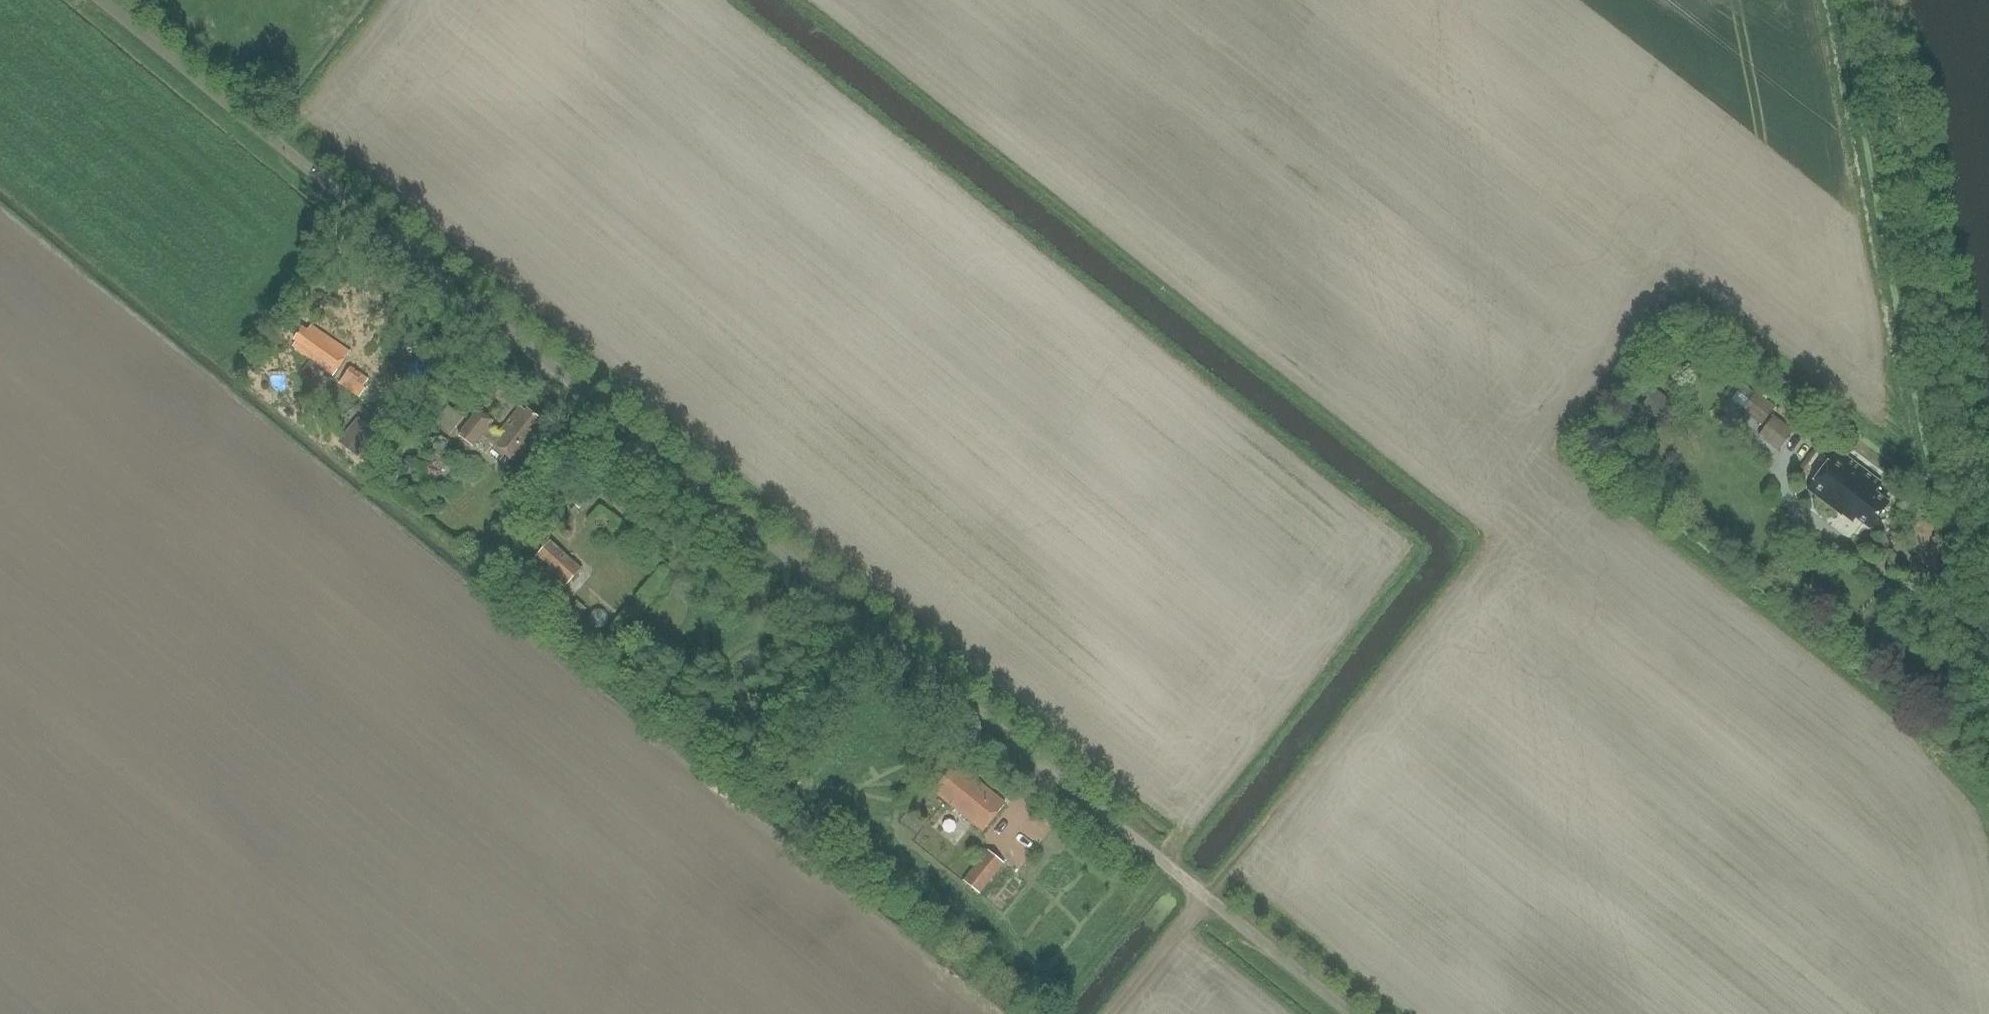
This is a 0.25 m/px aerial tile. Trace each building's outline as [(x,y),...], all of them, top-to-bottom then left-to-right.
[(297,342),(294,347),(335,377),(351,353),(313,325),(308,332),(302,328),(294,339),(297,342)] [(351,366),(338,383),(359,398),(371,380),(351,366)] [(1660,420),(1674,403),(1656,389),(1642,406),(1660,420)] [(1777,405),(1757,391),(1743,410),(1763,424),(1777,405)] [(479,410),(460,434),(474,445),(482,434),(518,463),(546,428),(540,422),(542,420),(527,408),(525,410),(520,406),(499,433),(489,426),(493,422),(479,410)] [(1774,415),(1759,437),(1779,451),(1794,430),(1774,415)] [(366,457),(383,432),(360,417),(343,441),(366,457)] [(1870,529),(1889,504),(1875,493),(1881,485),(1837,452),(1808,489),(1852,523),(1856,518),(1870,529)] [(579,569),(548,541),(538,552),(533,547),(518,564),(534,579),(538,574),(558,592),(579,569)] [(1910,636),(1916,627),(1901,616),(1895,625),(1910,636)] [(984,831),(1006,804),(961,768),(956,775),(951,771),(934,792),(984,831)] [(983,893),(1009,862),(992,847),(966,878),(983,893)]
